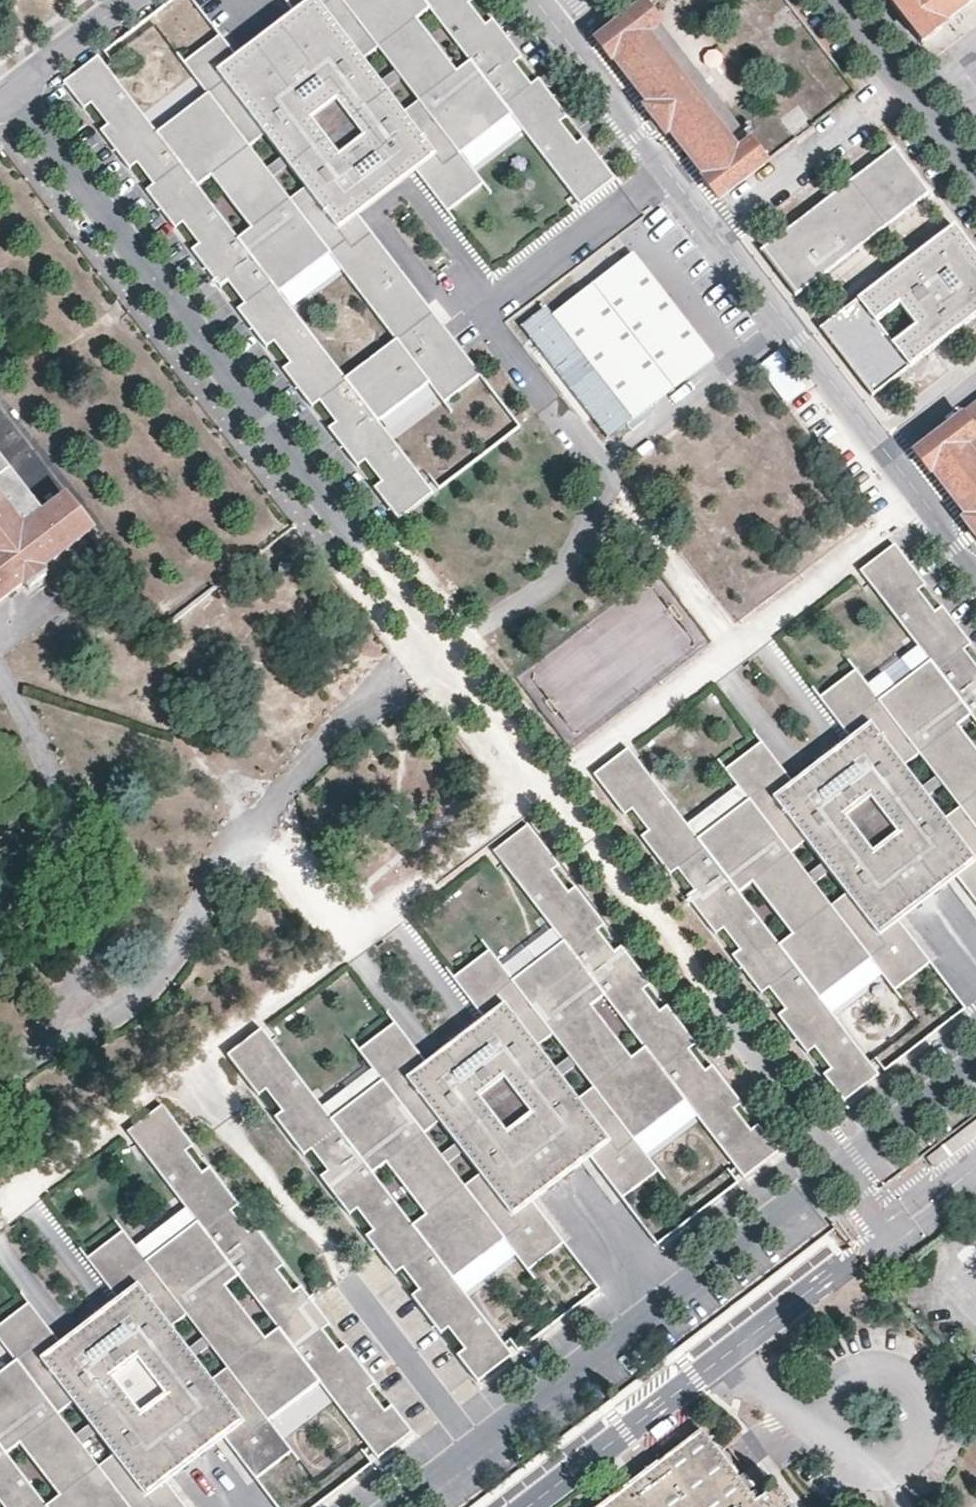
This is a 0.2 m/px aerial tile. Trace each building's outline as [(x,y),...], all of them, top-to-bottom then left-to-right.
[(358,467),(365,461),(381,482),(372,489),(397,519),(434,494),(373,416),(425,376),(450,407),(484,380),(350,207),(409,162),(447,213),(485,184),(478,175),(460,153),(512,117),(526,136),(579,206),(614,178),(584,140),(577,145),(560,124),(567,118),(538,81),(531,85),(515,62),(521,57),(490,20),(484,26),(468,4),(473,0),(283,0),(293,11),(236,58),(218,35),(187,60),(210,92),(157,134),(97,56),(84,110),(90,104),(106,125),(101,131),(131,168),(137,164),(153,186),(147,192),(177,228),(182,224),(199,246),(192,251),(222,288),(228,283),(243,304),(236,309),(267,345),(273,341),(290,363),(282,368),(313,407),(318,400),(335,423),(328,429),(358,467)] [(927,37),(949,21),(945,16),(966,0),(898,0),(927,37)] [(765,166),(645,9),(601,42),(619,67),(625,62),(657,103),(651,108),(672,135),(677,130),(711,174),(705,178),(722,199),(765,166)] [(795,297),(928,194),(893,148),(760,251),(795,297)] [(953,226),(820,329),(873,396),(975,317),(975,255),(953,226)] [(722,363),(641,258),(562,320),(643,425),(722,363)] [(923,462),(939,482),(943,479),(975,522),(975,421),(923,462)] [(20,575),(27,584),(45,570),(37,561),(85,524),(59,491),(40,506),(0,454),(0,590),(20,575)] [(961,651),(970,644),(941,606),(932,613),(916,592),(925,585),(893,544),(859,571),(929,662),(879,700),(836,646),(800,673),(842,728),(785,773),(743,718),(707,746),(749,800),(699,839),(629,749),(595,775),(626,816),(635,809),(651,830),(642,837),(672,875),(681,868),(697,889),(688,896),(717,934),(726,927),(743,949),(734,956),(763,994),(773,987),(789,1008),(780,1015),(809,1053),(818,1046),(835,1067),(826,1075),(846,1101),(968,1007),(883,897),(940,853),(969,891),(972,889),(974,892),(975,894),(975,670),(961,651)] [(705,1073),(689,1051),(698,1044),(669,1006),(660,1013),(643,992),(652,985),(623,947),(614,954),(597,932),(606,925),(577,888),(568,895),(552,873),(561,866),(529,826),(495,852),(565,943),(515,982),(472,927),(436,955),(478,1010),(421,1054),(379,999),(343,1027),(385,1082),(335,1120),(265,1030),(231,1057),(262,1097),(271,1090),(287,1111),(278,1119),(308,1156),(317,1149),(333,1171),(324,1178),(353,1216),(362,1209),(379,1230),(370,1237),(399,1275),(408,1268),(425,1289),(416,1297),(445,1335),(454,1328),(471,1349),(462,1356),(482,1382),(516,1356),(457,1279),(507,1240),(531,1271),(568,1242),(535,1199),(592,1155),(625,1198),(661,1171),(637,1140),(688,1101),(747,1178),(781,1152),(761,1125),(752,1132),(735,1111),(744,1104),(715,1066),(705,1073)] [(974,892),(963,901),(975,918),(975,894),(974,892)] [(297,1452),(287,1439),(273,1421),(324,1382),(338,1400),(369,1441),(384,1459),(418,1433),(397,1406),(388,1413),(372,1392),(381,1385),(351,1346),(342,1354),(325,1332),(335,1325),(305,1287),(296,1294),(280,1273),(289,1266),(259,1227),(250,1235),(234,1214),(243,1206),(213,1168),(204,1175),(189,1154),(198,1147),(166,1106),(131,1131),(187,1205),(202,1224),(151,1263),(135,1243),(123,1226),(87,1253),(116,1292),(57,1338),(28,1300),(0,1321),(0,1337),(3,1341),(20,1363),(0,1378),(0,1491),(12,1506),(187,1506),(168,1482),(228,1436),(261,1479),(297,1452)] [(599,1506),(794,1506),(777,1485),(756,1501),(702,1430),(599,1506)]
